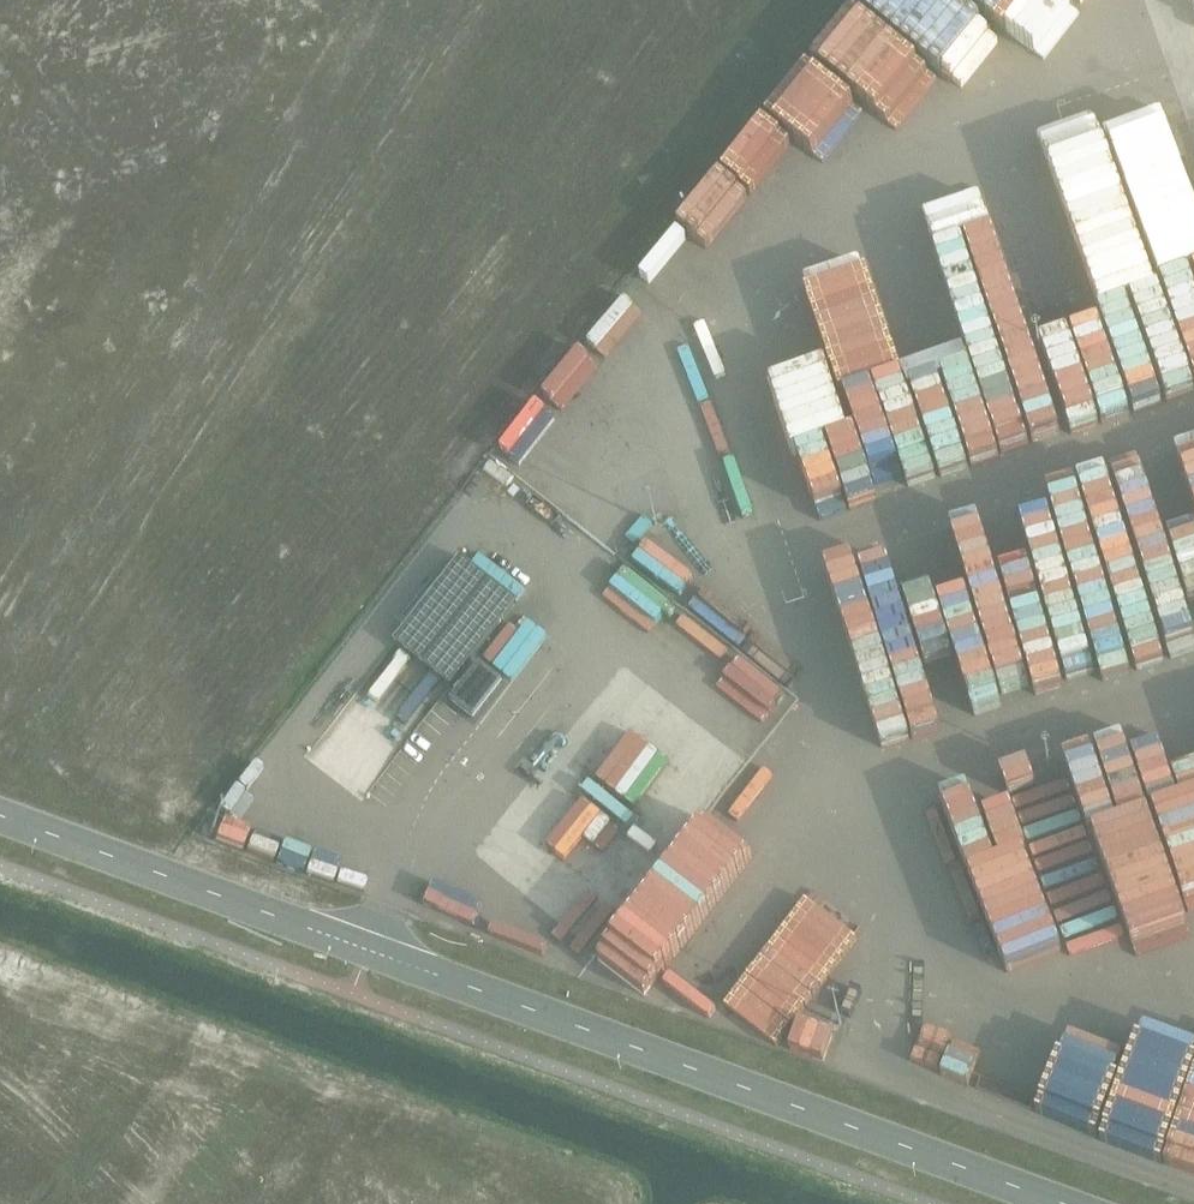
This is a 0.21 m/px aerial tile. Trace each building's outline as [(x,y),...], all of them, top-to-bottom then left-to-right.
[(832,594),(872,745),(940,727),(938,720),(1002,703),(971,587),(961,590),(934,598),(918,540),(888,548),(913,640),(874,651),(853,572),(824,579),(828,595),(832,594)] [(460,558),(394,643),(450,688),(517,602),(460,558)] [(480,668),(450,705),(473,723),(502,686),(480,668)] [(630,955),(628,956),(612,942),(593,963),(629,994),(648,971),(630,955)]
